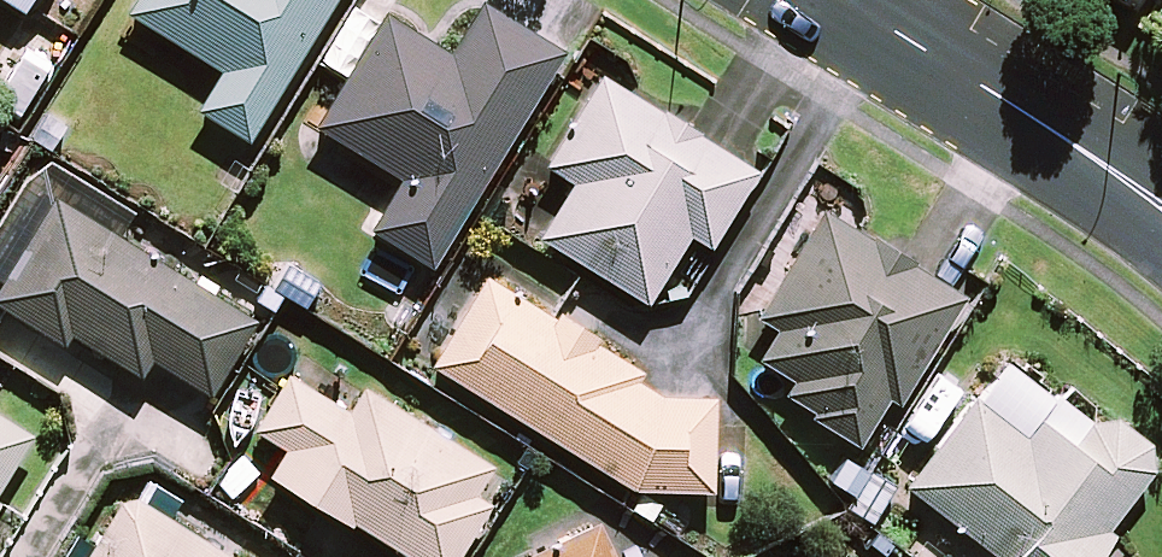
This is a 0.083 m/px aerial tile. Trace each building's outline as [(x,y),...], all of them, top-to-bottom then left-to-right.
[(22,12),(30,0),(4,0),(22,12)] [(128,14),(220,71),(196,110),(244,140),(330,0),(136,0),(128,14)] [(560,52),(480,3),(448,56),(382,16),(315,127),(399,179),(368,230),(428,267),(560,52)] [(17,32),(0,62),(0,103),(23,116),(57,53),(17,32)] [(752,171),(599,77),(545,166),(572,183),(538,238),(645,303),(687,233),(707,245),(752,171)] [(52,199),(45,211),(14,192),(0,214),(0,282),(1,282),(0,284),(0,306),(61,343),(67,332),(139,376),(149,359),(206,393),(250,320),(52,199)] [(791,380),(782,396),(808,410),(802,421),(855,450),(886,395),(897,401),(960,288),(817,209),(757,317),(776,327),(757,361),(791,380)] [(483,279),(431,366),(621,487),(707,491),(711,401),(666,399),(631,378),(635,372),(483,279)] [(285,375),(254,431),(285,449),(269,477),(409,556),(455,556),(503,474),(355,390),(345,409),(285,375)] [(1111,416),(1092,423),(1052,393),(1020,435),(972,398),(904,487),(996,556),(1114,556),(1117,553),(1102,541),(1153,474),(1155,449),(1111,416)] [(0,421),(0,489),(29,439),(0,421)] [(124,495),(87,556),(225,556),(124,495)] [(595,525),(529,556),(610,556),(595,525)]
